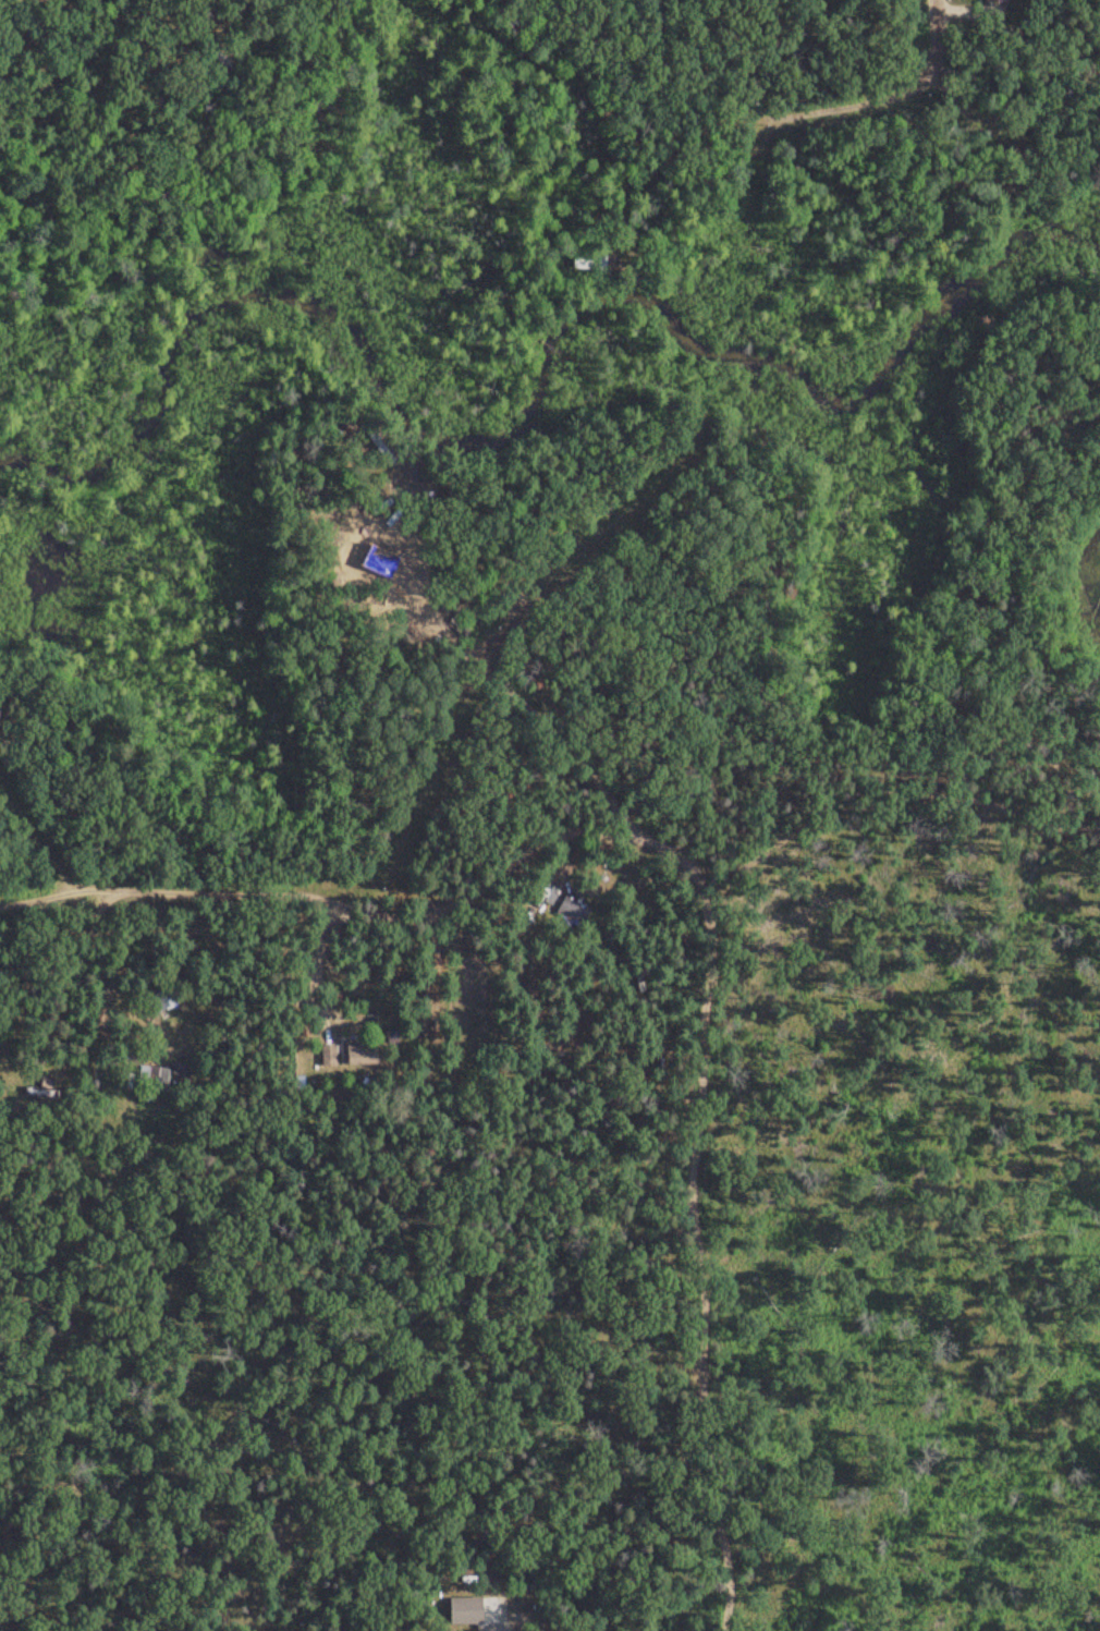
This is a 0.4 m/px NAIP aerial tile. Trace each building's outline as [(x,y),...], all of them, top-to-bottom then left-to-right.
[(346,1043),(346,1065),(377,1065),(377,1043),(346,1043)]
